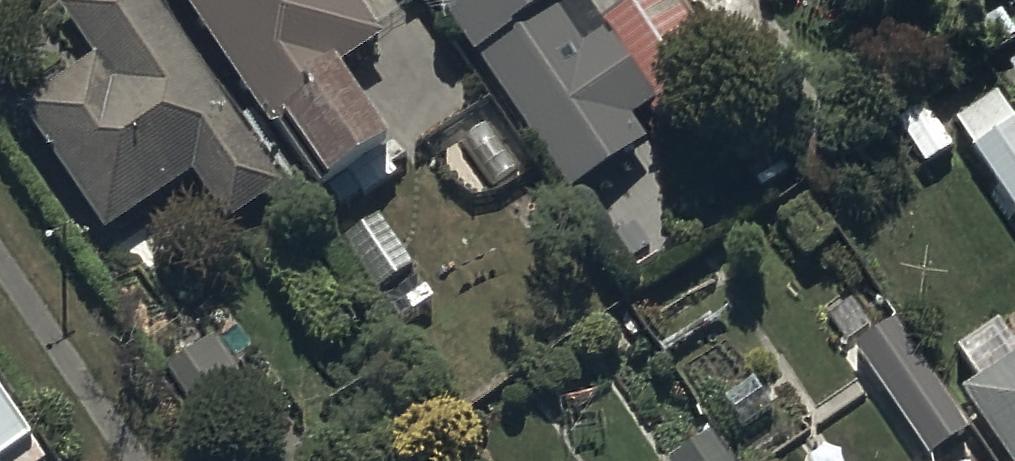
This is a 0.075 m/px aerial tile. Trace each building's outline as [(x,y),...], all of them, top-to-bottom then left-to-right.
[(15,113),(100,239),(189,179),(224,232),(283,192),(154,0),(72,0),(55,12),(89,63),(15,113)] [(267,134),(272,131),(317,198),(347,178),(363,201),(393,180),(378,157),(387,152),(336,76),(381,46),(350,0),(177,0),(267,134)] [(563,197),(643,143),(630,125),(646,114),(657,130),(784,44),(755,1),(756,0),(636,0),(600,25),(583,0),(429,0),(563,197)] [(954,122),(1014,217),(1014,125),(996,95),(954,122)] [(380,221),(341,246),(376,299),(415,274),(380,221)] [(895,325),(855,352),(929,460),(969,433),(895,325)] [(1000,327),(956,355),(977,389),(963,398),(1003,460),(1014,460),(1014,351),(1000,327)] [(0,402),(0,460),(42,460),(0,402)] [(711,437),(676,460),(727,460),(711,437)]
